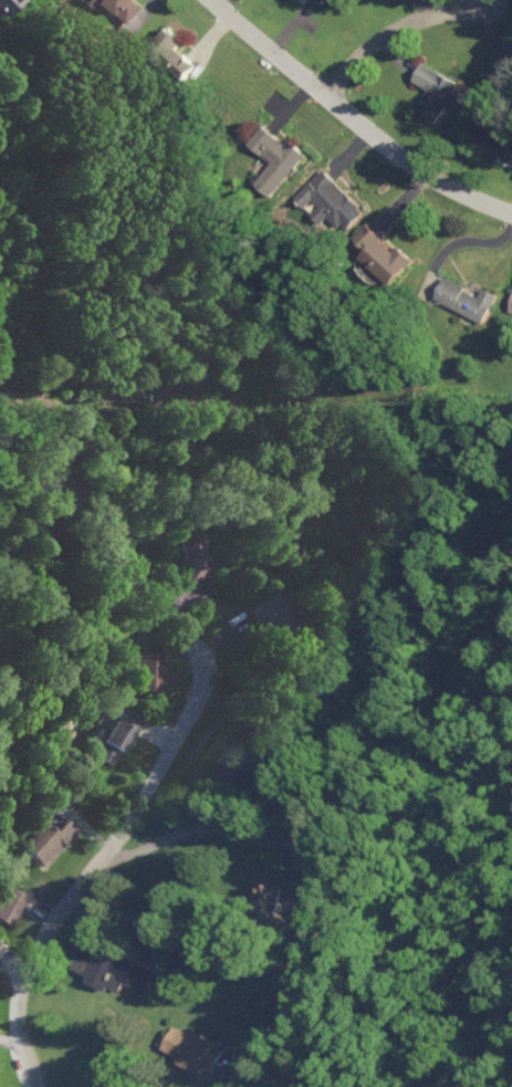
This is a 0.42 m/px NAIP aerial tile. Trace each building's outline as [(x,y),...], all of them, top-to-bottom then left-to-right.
[(15,0),(0,0),(0,11),(15,0)] [(129,0),(95,0),(118,21),(134,5),(129,0)] [(149,45),(185,75),(196,63),(174,45),(182,36),(168,24),(149,45)] [(459,79),(421,61),(413,78),(428,86),(416,110),(437,120),(447,100),(457,106),(463,94),(454,89),(459,79)] [(272,159),(254,181),(270,194),(305,151),(288,137),(285,141),(262,123),(248,140),(272,159)] [(483,125),(476,145),(511,157),(511,134),(483,125)] [(294,195),(304,205),(312,197),(319,204),(311,211),(321,221),(331,211),(348,228),(366,209),(322,166),(294,195)] [(392,281),(415,258),(400,243),(395,247),(370,221),(351,239),(392,281)] [(433,297),(484,321),(498,293),(482,285),(479,292),(444,275),(433,297)] [(180,532),(171,536),(186,580),(210,572),(193,519),(178,524),(180,532)] [(246,604),(261,633),(290,617),(276,589),(246,604)] [(161,688),(162,648),(134,647),(133,664),(128,664),(127,687),(161,688)] [(139,713),(108,698),(102,710),(112,715),(105,730),(99,726),(94,735),(99,738),(92,752),(114,763),(139,713)] [(238,782),(241,771),(261,776),(266,756),(219,744),(214,761),(226,764),(222,778),(238,782)] [(52,829),(62,817),(50,807),(40,818),(52,829)] [(19,846),(45,865),(73,825),(63,818),(54,830),(38,819),(19,846)] [(307,892),(310,871),(262,865),(254,920),(290,925),(292,913),(280,912),(283,888),(307,892)] [(2,883),(0,888),(0,919),(10,923),(18,904),(30,909),(36,894),(19,887),(18,889),(2,883)] [(153,967),(76,942),(69,964),(90,971),(87,980),(119,990),(123,980),(146,987),(153,967)] [(212,1065),(221,1041),(188,1028),(187,1031),(168,1023),(159,1046),(175,1052),(172,1059),(201,1070),(205,1062),(212,1065)] [(260,1075),(249,1086),(274,1086),(260,1075)]
